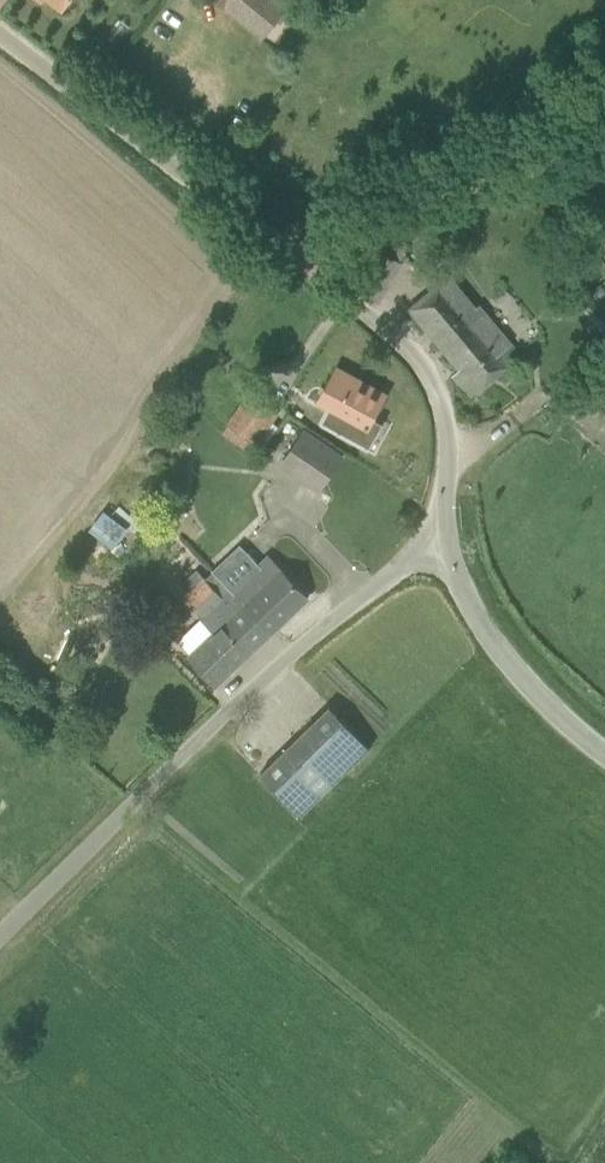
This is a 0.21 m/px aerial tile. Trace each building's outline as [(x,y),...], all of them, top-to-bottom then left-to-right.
[(64,8),(70,0),(53,0),(64,8)] [(279,0),(215,0),(225,8),(226,8),(263,37),(287,7),(279,0)] [(379,251),(369,245),(348,284),(378,301),(401,263),(400,263),(410,246),(389,234),(379,251)] [(450,276),(411,309),(460,368),(453,375),(472,397),(519,354),(510,343),(509,343),(480,306),(477,309),(450,276)] [(600,284),(590,292),(604,310),(604,289),(600,284)] [(590,294),(579,304),(591,318),(592,318),(599,326),(604,321),(604,318),(600,312),(603,309),(590,294)] [(338,367),(318,401),(367,428),(384,400),(355,383),(358,378),(338,367)] [(250,393),(228,426),(256,444),(278,412),(250,393)] [(304,430),(281,465),(320,491),(343,456),(304,430)] [(107,508),(90,527),(113,548),(130,529),(107,508)] [(188,657),(216,686),(308,598),(281,569),(280,570),(268,557),(252,571),(235,554),(207,580),(205,578),(186,597),(204,617),(201,620),(214,633),(188,657)] [(260,774),(302,817),(371,749),(330,706),(260,774)]
